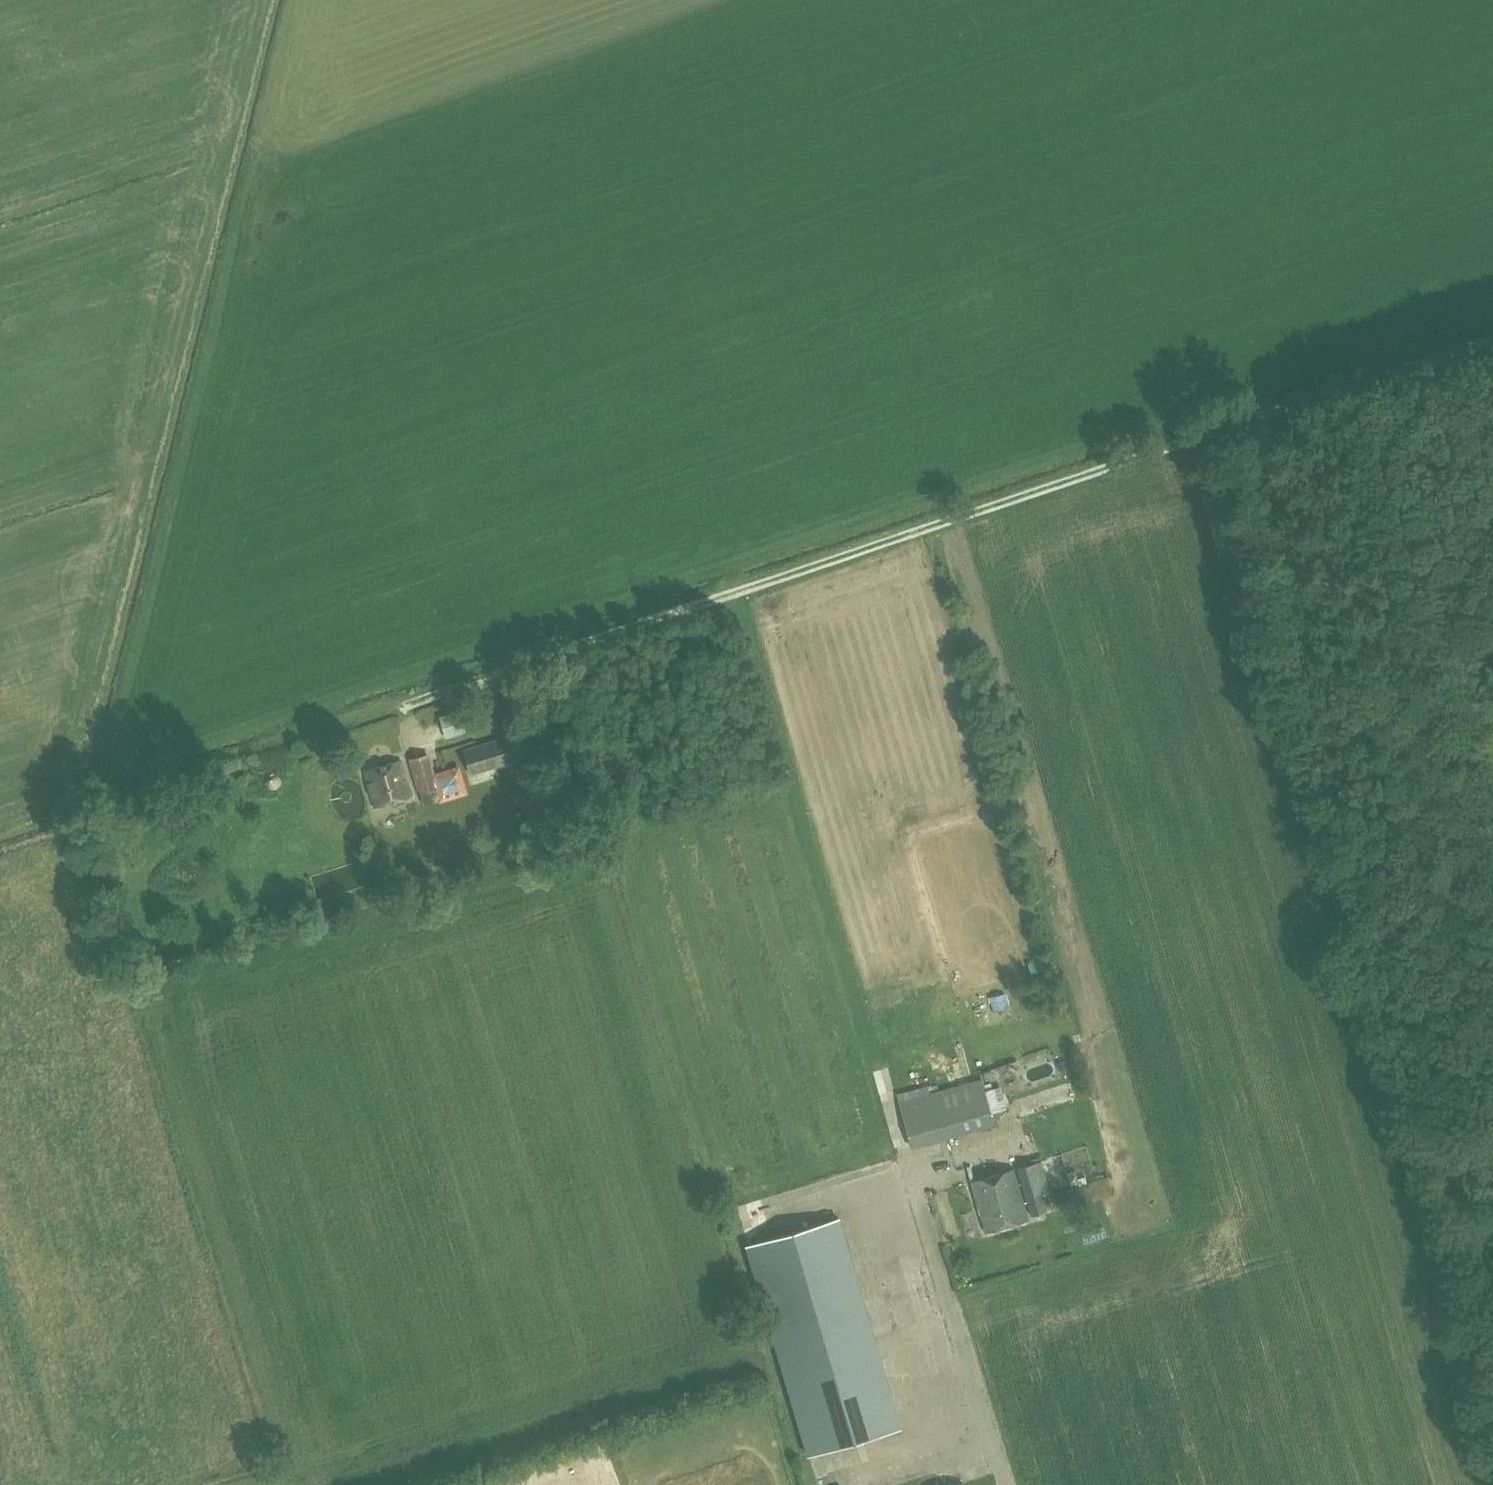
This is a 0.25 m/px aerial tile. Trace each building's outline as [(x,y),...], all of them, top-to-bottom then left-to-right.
[(443,716),(449,736),(470,730),(463,710),(443,716)] [(521,735),(462,753),(470,779),(529,760),(521,735)] [(427,754),(407,760),(417,795),(437,789),(427,754)] [(403,759),(365,770),(375,807),(413,797),(403,759)] [(459,768),(437,774),(435,774),(442,800),(465,792),(459,768)] [(899,1101),(912,1148),(994,1124),(982,1078),(899,1101)] [(1042,1160),(1017,1167),(1025,1196),(1042,1191),(1050,1190),(1046,1175),(1044,1168),(1042,1160)] [(971,1181),(985,1232),(1029,1219),(1014,1169),(971,1181)] [(746,1244),(808,1455),(903,1427),(841,1216),(746,1244)]
